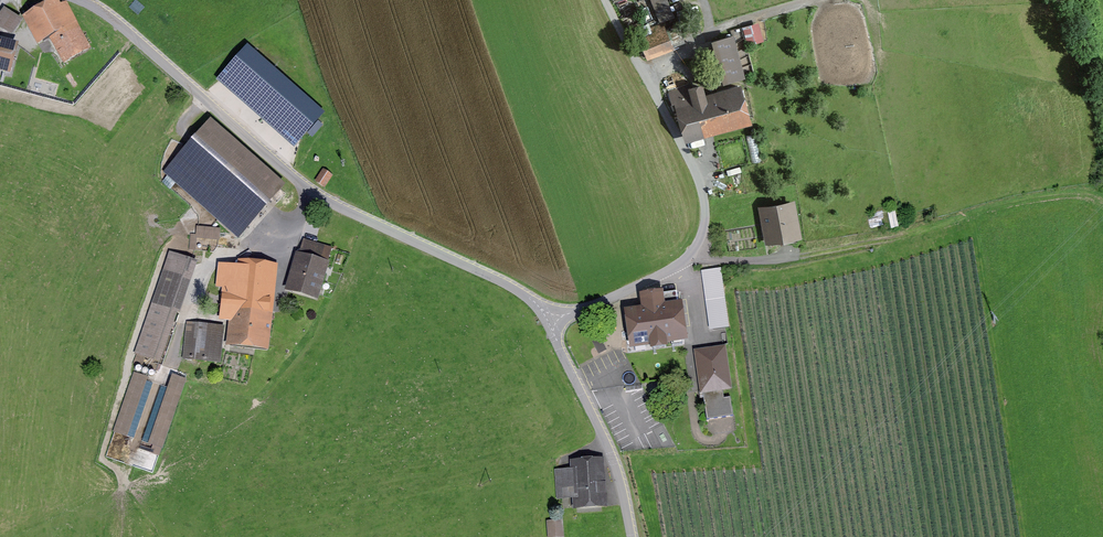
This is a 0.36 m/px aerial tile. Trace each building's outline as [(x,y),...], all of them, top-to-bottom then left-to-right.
[(660,22),(674,16),(668,0),(651,0),(660,22)] [(85,46),(79,33),(75,35),(73,30),(78,28),(67,9),(56,4),(30,18),(43,41),(54,35),(65,57),(85,46)] [(0,16),(0,27),(11,34),(20,21),(5,10),(0,16)] [(682,25),(687,38),(701,32),(696,19),(682,25)] [(748,46),(765,42),(761,24),(744,28),(748,46)] [(637,30),(648,54),(684,40),(678,26),(663,32),(661,25),(650,29),(649,25),(637,30)] [(722,73),(724,81),(743,76),(732,36),(713,41),(717,57),(709,59),(714,76),(722,73)] [(6,70),(13,46),(0,43),(0,69),(6,70)] [(321,114),(247,50),(225,75),(299,139),(321,114)] [(677,101),(686,135),(746,118),(737,86),(723,90),(725,96),(706,101),(701,86),(690,89),(689,85),(669,91),(672,102),(677,101)] [(255,205),(274,183),(210,126),(169,172),(238,233),(260,209),(255,205)] [(324,170),(316,181),(324,186),(331,175),(324,170)] [(763,208),(766,222),(770,221),(771,225),(767,226),(769,236),(779,235),(779,239),(797,235),(791,203),(763,208)] [(197,227),(196,236),(219,238),(220,230),(197,227)] [(322,264),(326,265),(330,251),(306,244),(292,287),(313,293),(322,264)] [(146,355),(155,358),(188,262),(170,255),(154,302),(155,303),(134,364),(142,367),(146,355)] [(268,345),(271,321),(264,320),(270,266),(243,263),(242,268),(220,266),(218,286),(226,287),(222,318),(237,320),(234,341),(268,345)] [(721,269),(702,271),(709,330),(729,328),(721,269)] [(628,314),(633,345),(683,338),(679,307),(661,309),(661,305),(681,302),(680,291),(644,296),(645,305),(638,306),(639,312),(628,314)] [(187,324),(184,358),(218,362),(222,328),(187,324)] [(723,388),(729,387),(723,349),(697,353),(707,421),(733,417),(730,397),(724,398),(723,388)] [(126,436),(146,377),(134,373),(114,432),(126,436)] [(169,388),(150,444),(161,448),(185,380),(178,377),(173,390),(169,388)] [(712,430),(735,428),(734,420),(711,422),(712,430)] [(576,463),(576,469),(556,470),(557,498),(575,497),(576,505),(601,503),(598,459),(583,460),(583,462),(576,463)] [(562,532),(562,521),(548,521),(549,533),(562,532)]
